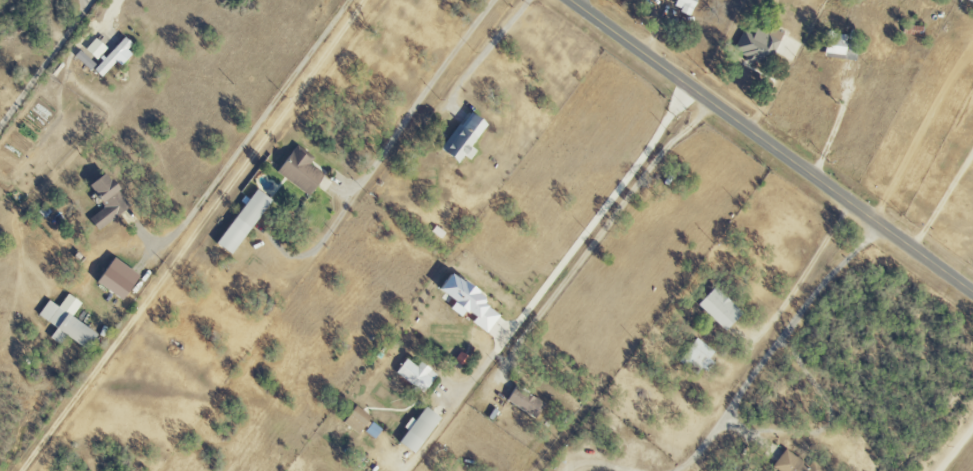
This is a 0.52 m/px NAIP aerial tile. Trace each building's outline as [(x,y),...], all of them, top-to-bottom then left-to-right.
[(678,10),(695,14),(698,0),(680,0),(678,10)] [(736,50),(747,55),(745,59),(768,69),(785,33),(772,27),(769,33),(759,28),(756,34),(746,29),(736,50)] [(847,57),(848,34),(828,33),(827,56),(847,57)] [(138,46),(126,36),(96,70),(104,77),(118,61),(122,64),(138,46)] [(109,49),(98,38),(87,49),(99,59),(109,49)] [(76,56),(92,70),(97,64),(81,50),(76,56)] [(443,150),(461,163),(466,156),(472,160),(479,151),(473,147),(486,129),(481,125),(484,120),(472,111),(443,150)] [(278,173),(311,196),(326,175),(311,164),(315,160),(297,147),(278,173)] [(92,183),(106,208),(91,217),(98,228),(131,209),(111,173),(92,183)] [(274,200),(259,189),(218,244),(234,255),(274,200)] [(99,284),(127,300),(142,275),(115,258),(99,284)] [(441,290),(458,301),(453,310),(465,317),(469,311),(480,318),(476,324),(489,333),(502,315),(486,304),(490,297),(453,272),(441,290)] [(698,306),(727,331),(743,313),(715,287),(698,306)] [(74,317),(83,303),(69,294),(60,307),(50,300),(40,316),(59,328),(52,338),(62,344),(67,336),(89,350),(100,334),(74,317)] [(717,353),(698,338),(682,359),(701,374),(717,353)] [(455,362),(464,367),(470,356),(461,351),(455,362)] [(397,375),(427,393),(438,373),(421,362),(418,366),(406,359),(397,375)] [(540,417),(547,401),(515,388),(509,403),(540,417)] [(362,434),(373,416),(356,406),(345,424),(362,434)] [(399,442),(416,454),(443,418),(428,407),(416,422),(415,421),(399,442)] [(826,469),(813,460),(809,465),(786,449),(773,467),(779,470),(824,470),(826,469)]
